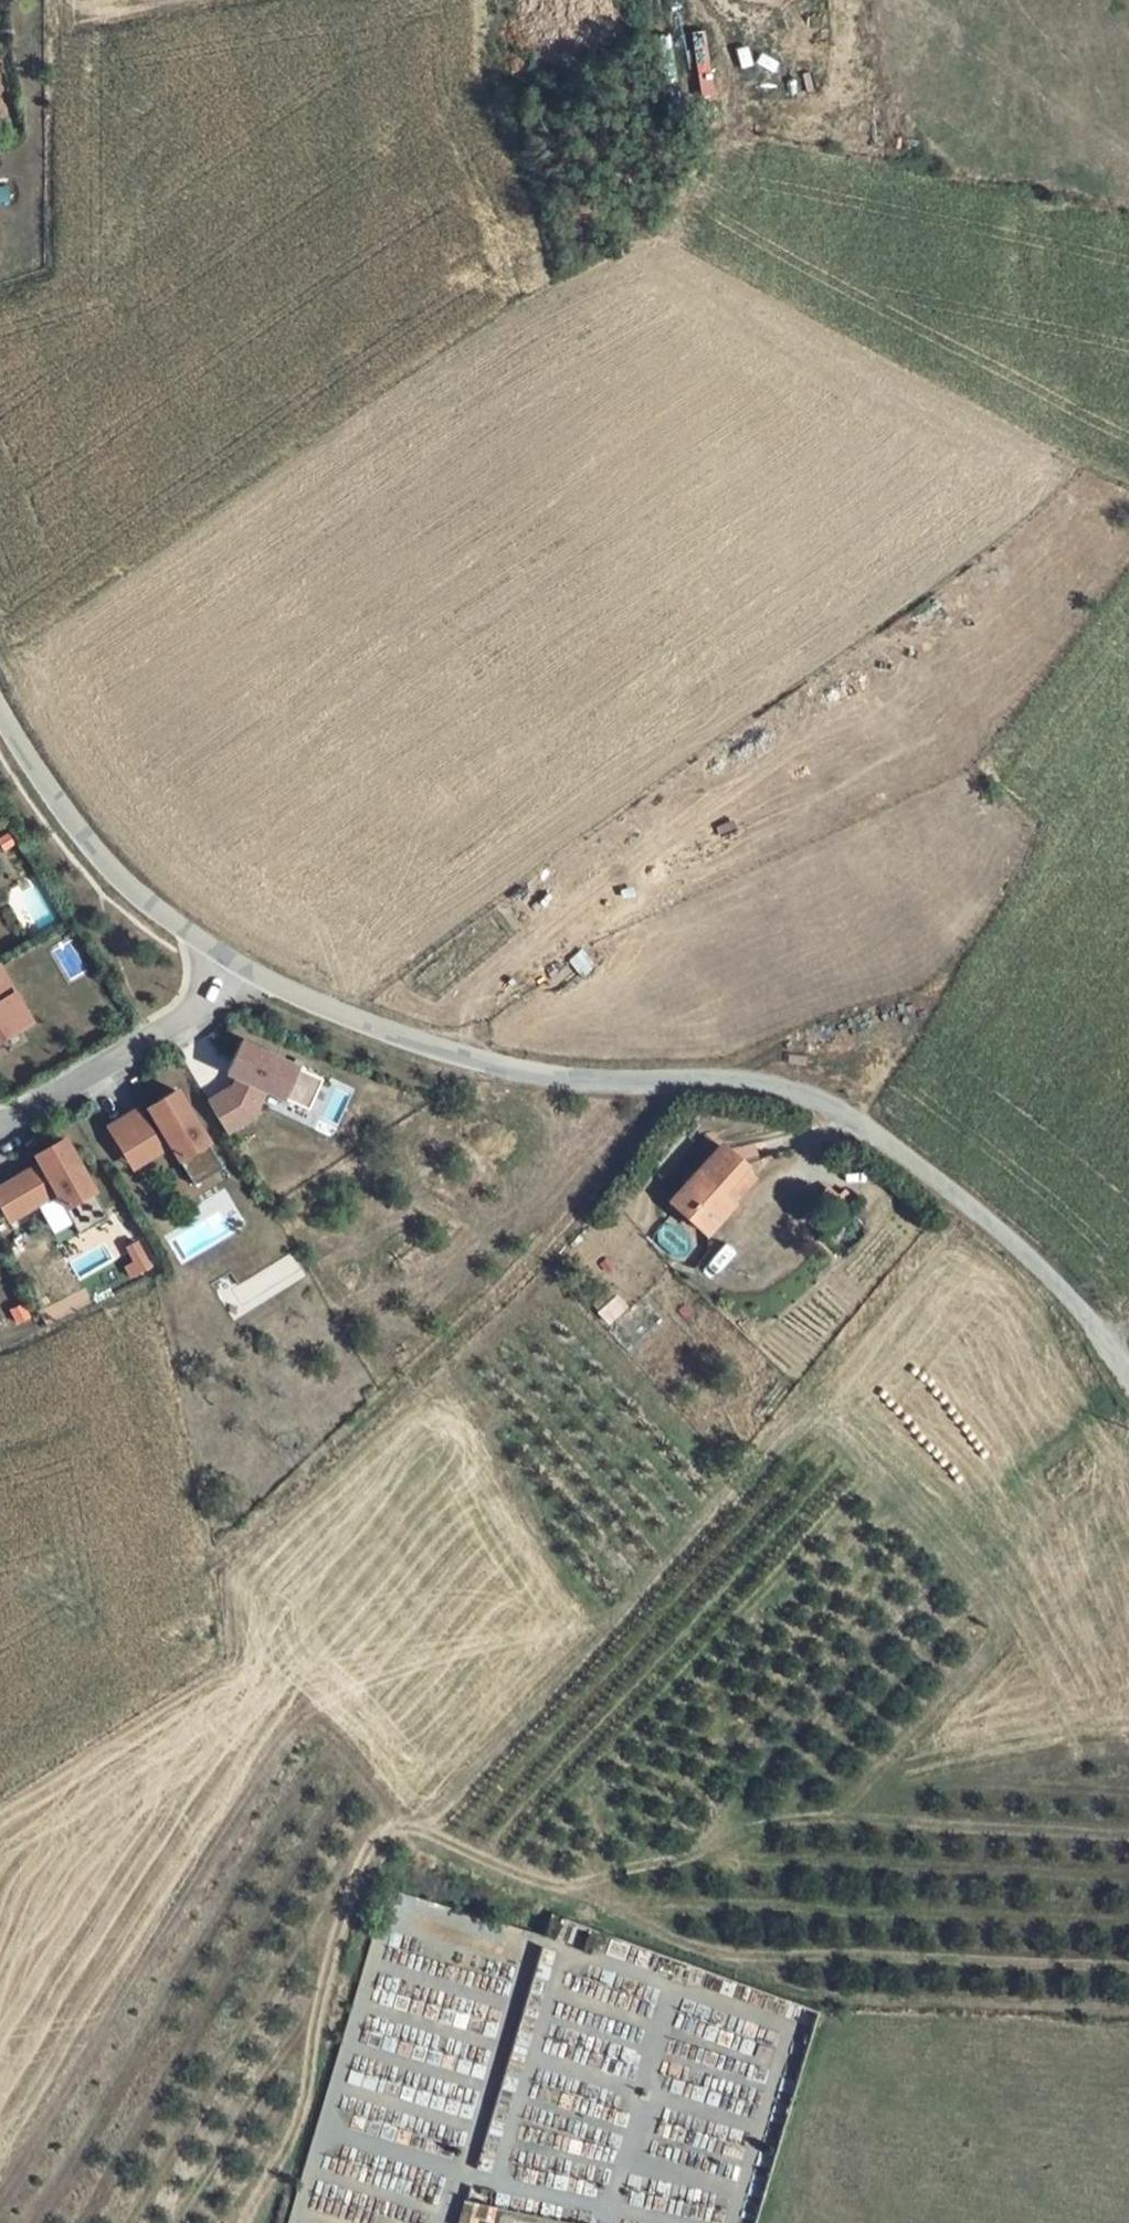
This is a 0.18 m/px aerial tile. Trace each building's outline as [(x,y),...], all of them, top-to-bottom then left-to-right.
[(0,961),(0,1037),(45,1011),(12,954),(0,961)] [(249,1074),(224,1089),(244,1121),(269,1105),(282,1077),(324,1096),(338,1065),(257,1029),(243,1060),(253,1064),(249,1074)] [(154,1097),(125,1116),(145,1149),(159,1141),(163,1148),(187,1133),(212,1174),(241,1156),(193,1078),(165,1096),(178,1118),(170,1123),(154,1097)] [(6,1181),(23,1209),(71,1182),(94,1223),(123,1206),(78,1128),(49,1144),(54,1153),(6,1181)] [(145,1149),(150,1156),(163,1148),(159,1141),(145,1149)] [(722,1197),(747,1169),(725,1150),(674,1206),(705,1236),(733,1207),(722,1197)] [(722,1197),(733,1207),(759,1180),(747,1169),(722,1197)] [(463,2199),(455,2222),(471,2222),(472,2222),(478,2222),(487,2222),(492,2206),(463,2199)]
